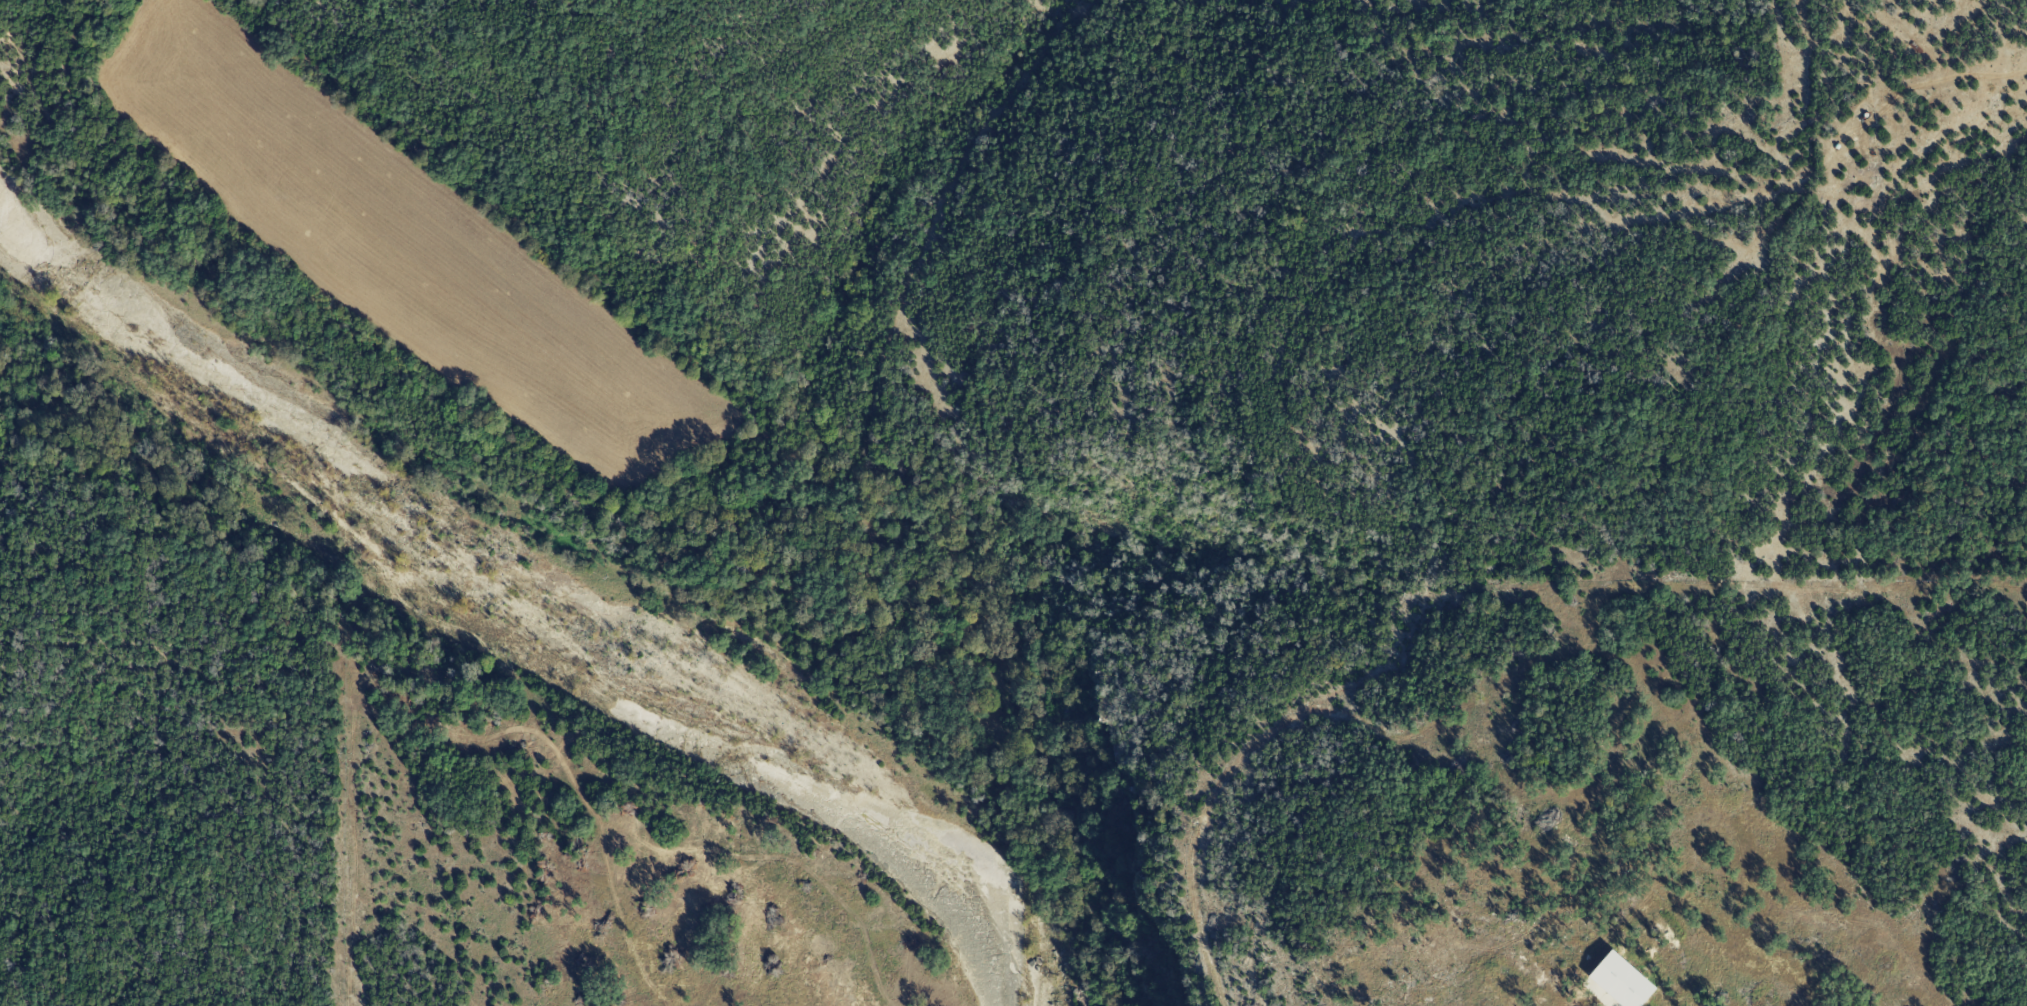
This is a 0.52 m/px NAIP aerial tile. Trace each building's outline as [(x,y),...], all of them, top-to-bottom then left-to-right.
[(1610,949),(1580,985),(1604,1005),(1640,1005),(1656,987),(1610,949)]
